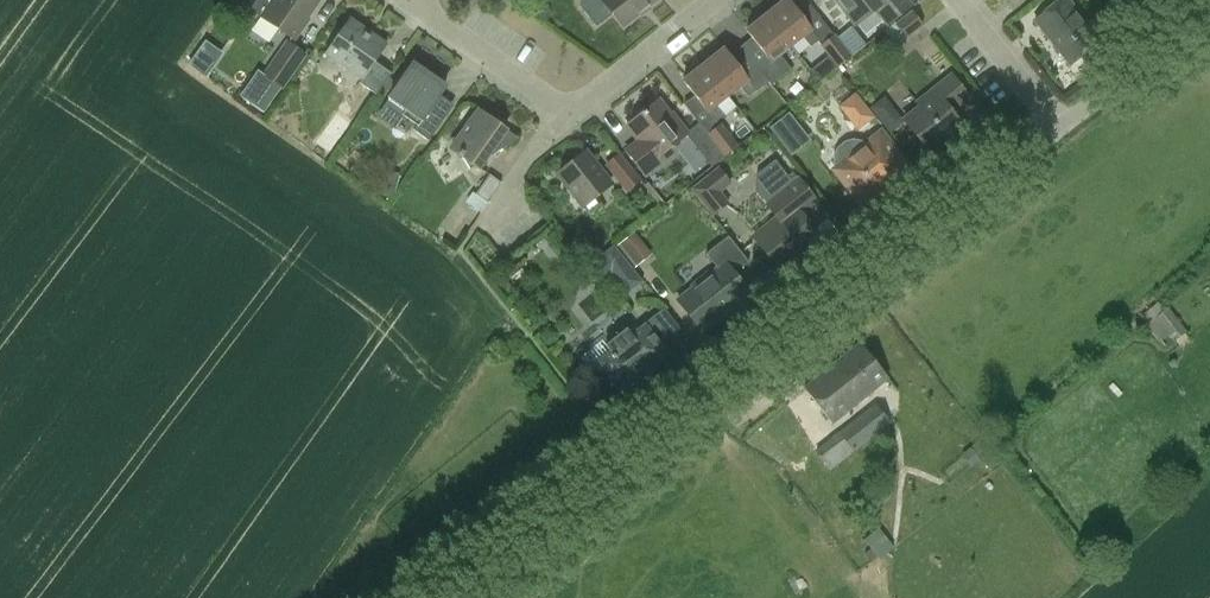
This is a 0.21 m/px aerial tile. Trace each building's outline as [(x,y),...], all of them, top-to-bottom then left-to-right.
[(260,17),(292,39),(319,0),(258,0),(250,11),(260,17)] [(580,7),(596,28),(612,15),(622,27),(656,0),(581,0),(580,7)] [(767,15),(791,46),(802,37),(811,48),(820,41),(811,30),(788,0),(786,0),(767,15)] [(856,26),(873,12),(887,28),(914,7),(908,0),(836,0),(856,26)] [(1082,19),(1067,0),(1060,0),(1034,21),(1052,43),(1082,19)] [(1096,4),(1104,15),(1122,2),(1121,0),(1102,0),(1096,4)] [(913,12),(912,11),(911,11),(895,24),(907,39),(923,26),(924,25),(913,12)] [(779,55),(791,46),(767,15),(746,32),(769,61),(758,70),(770,85),(791,69),(779,55)] [(1082,19),(1052,43),(1070,66),(1100,41),(1104,38),(1101,34),(1092,22),(1088,25),(1082,19)] [(354,72),(363,78),(360,84),(376,95),(391,73),(391,72),(375,62),(385,47),(347,21),(340,31),(335,32),(332,36),(333,41),(325,52),(354,72)] [(833,36),(821,46),(839,68),(851,58),(833,36)] [(205,42),(189,66),(205,77),(222,53),(205,42)] [(309,57),(289,43),(266,75),(285,90),(309,57)] [(724,49),(703,66),(726,97),(738,87),(748,99),(757,92),(748,80),(724,49)] [(428,141),(453,106),(439,96),(445,88),(412,65),(389,97),(390,97),(381,111),(379,110),(375,115),(396,130),(404,118),(416,126),(413,131),(428,141)] [(715,105),(726,97),(703,66),(682,82),(706,113),(707,112),(715,123),(724,116),(715,105)] [(240,92),(268,113),(285,90),(266,75),(257,69),(240,92)] [(928,153),(962,126),(951,112),(968,97),(951,76),(918,103),(921,107),(903,122),(928,153)] [(875,119),(869,111),(856,95),(839,108),(858,132),(875,119)] [(883,97),(871,107),(891,131),(904,120),(883,97)] [(670,117),(658,101),(626,127),(639,142),(625,153),(644,176),(676,151),(672,147),(687,135),(686,133),(672,116),(670,117)] [(780,143),(790,135),(799,127),(788,114),(769,129),(780,143)] [(470,170),(510,144),(503,134),(506,130),(497,124),(491,115),(451,140),(470,170)] [(721,123),(706,135),(724,158),(739,146),(721,123)] [(697,124),(686,133),(687,135),(695,144),(706,135),(697,124)] [(909,169),(880,133),(865,146),(861,141),(853,139),(845,141),(836,148),(833,156),(833,165),(836,169),(834,171),(862,206),(909,169)] [(438,158),(444,149),(437,145),(431,153),(438,158)] [(584,207),(610,186),(584,153),(558,174),(584,207)] [(619,158),(605,169),(627,195),(640,184),(619,158)] [(791,181),(775,160),(757,175),(755,192),(776,220),(753,238),(777,269),(793,256),(799,257),(821,239),(814,230),(828,218),(795,177),(791,181)] [(732,184),(719,169),(692,190),(715,219),(729,208),(719,195),(732,184)] [(477,199),(487,206),(501,185),(492,178),(477,199)] [(633,232),(615,247),(632,269),(651,254),(633,232)] [(751,294),(735,274),(749,263),(728,237),(705,255),(718,272),(711,278),(709,275),(676,302),(701,332),(720,315),(722,318),(751,294)] [(632,269),(615,247),(584,270),(594,282),(610,269),(629,293),(643,282),(632,269)] [(1158,302),(1140,317),(1163,346),(1172,338),(1175,342),(1186,333),(1165,306),(1163,308),(1158,302)] [(607,345),(605,346),(609,351),(595,362),(619,392),(633,381),(637,385),(639,383),(655,371),(657,369),(654,365),(669,353),(661,343),(645,324),(631,335),(627,330),(625,331),(622,327),(604,341),(607,345)] [(832,425),(888,380),(859,344),(803,389),(832,425)] [(892,429),(884,420),(887,418),(874,401),(813,450),(826,467),(869,432),(877,442),(892,429)] [(990,455),(989,454),(982,459),(983,461),(991,471),(998,465),(990,455)] [(878,532),(865,542),(879,560),(892,551),(878,532)]
